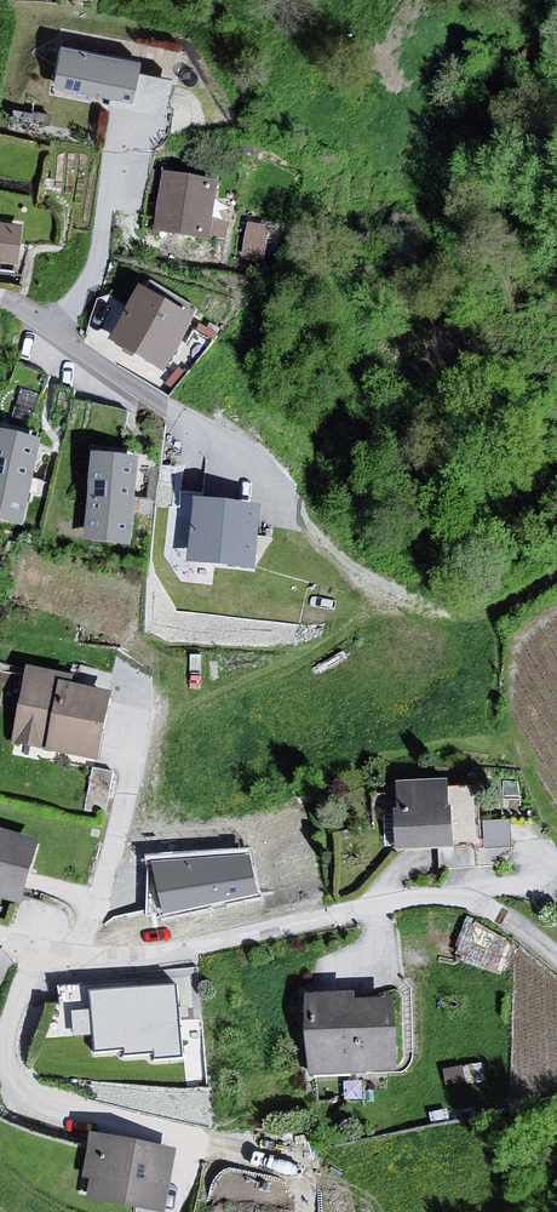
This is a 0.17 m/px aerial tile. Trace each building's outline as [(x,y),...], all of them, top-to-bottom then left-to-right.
[(54,95),(166,118),(172,85),(138,77),(141,64),(64,48),(54,95)] [(223,189),(166,179),(156,237),(212,247),(223,189)] [(248,250),(265,253),(270,222),(252,220),(248,250)] [(145,299),(119,344),(167,372),(193,327),(145,299)] [(20,523),(36,432),(0,426),(0,519),(20,523)] [(84,548),(129,550),(132,456),(87,454),(84,548)] [(191,497),(185,561),(257,572),(259,508),(191,497)] [(23,671),(10,748),(97,762),(109,685),(23,671)] [(384,787),(386,848),(473,845),(470,784),(384,787)] [(0,833),(0,899),(21,904),(36,842),(0,833)] [(250,850),(144,858),(160,922),(262,898),(250,850)] [(188,1060),(173,979),(51,984),(60,1039),(188,1060)] [(307,1074),(393,1072),(391,1000),(305,1002),(307,1074)] [(83,1141),(76,1211),(162,1211),(167,1148),(83,1141)]
